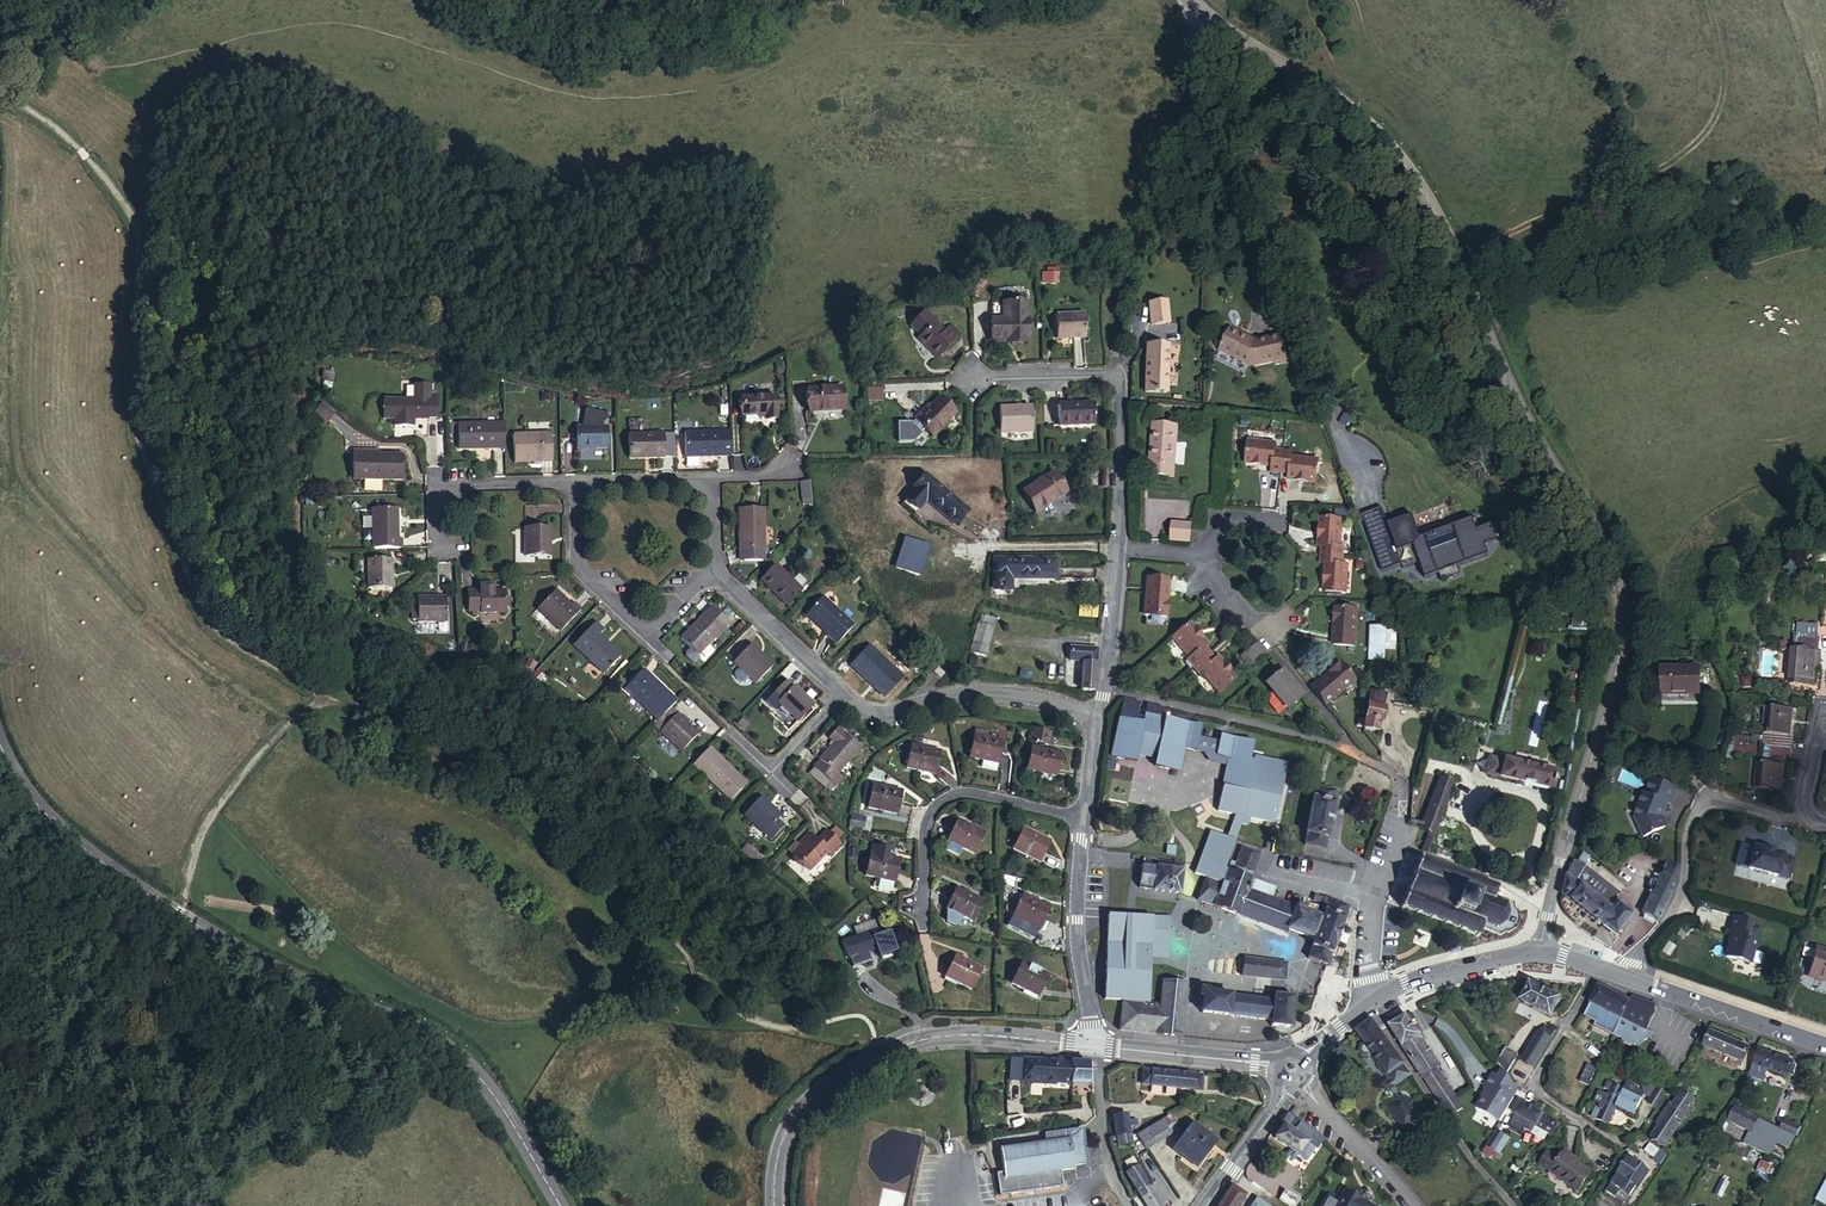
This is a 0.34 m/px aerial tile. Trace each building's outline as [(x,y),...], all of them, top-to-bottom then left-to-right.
[(1044,271),(1043,286),(1061,287),(1061,271),(1044,271)] [(1166,300),(1146,303),(1149,324),(1168,322),(1166,300)] [(1007,319),(1003,319),(992,320),(992,342),(1007,342),(1028,341),(1027,303),(1006,303),(1007,319)] [(957,338),(948,329),(944,333),(925,314),(912,328),(922,336),(919,339),(930,348),(928,350),(937,358),(957,338)] [(1084,315),(1057,316),(1058,340),(1085,339),(1084,315)] [(951,325),(948,329),(957,338),(961,334),(951,325)] [(1243,371),(1291,363),(1285,332),(1224,343),(1228,363),(1241,360),(1243,371)] [(1167,393),(1167,347),(1146,347),(1146,393),(1167,393)] [(412,385),(413,399),(427,398),(427,384),(412,385)] [(881,384),(866,384),(866,400),(881,400),(881,384)] [(843,388),(808,390),(810,412),(844,411),(843,388)] [(413,399),(392,399),(392,418),(393,418),(393,426),(413,426),(413,419),(428,418),(427,417),(436,417),(436,394),(427,395),(427,398),(413,399)] [(742,415),(758,414),(766,413),(766,416),(767,419),(778,419),(776,396),(741,399),(742,415)] [(939,398),(930,408),(925,413),(923,411),(915,419),(916,420),(912,425),(910,423),(898,424),(899,443),(915,443),(923,435),(919,431),(923,427),(933,437),(955,413),(939,398)] [(1093,404),(1059,404),(1060,426),(1094,426),(1093,404)] [(1032,407),(1000,408),(1001,434),(1033,432),(1032,407)] [(505,448),(505,423),(459,424),(460,449),(505,448)] [(608,426),(578,427),(578,448),(608,447),(608,426)] [(1150,470),(1175,471),(1178,429),(1152,428),(1150,470)] [(686,457),(732,455),(731,429),(685,430),(686,457)] [(553,432),(513,434),(515,461),(554,460),(553,432)] [(630,434),(630,455),(645,455),(645,458),(665,458),(665,439),(665,433),(630,434)] [(674,439),(665,439),(665,458),(675,457),(674,439)] [(1277,445),(1249,442),(1247,465),(1273,468),(1273,473),(1282,474),(1285,453),(1276,452),(1277,445)] [(1294,454),(1285,453),(1282,474),(1290,475),(1290,481),(1317,484),(1320,461),(1293,458),(1294,454)] [(380,454),(353,455),(353,480),(403,480),(403,454),(380,454)] [(1174,480),(1175,471),(1150,470),(1149,479),(1174,480)] [(1065,492),(1053,471),(1021,491),(1034,512),(1065,492)] [(966,509),(922,473),(910,488),(912,489),(905,497),(918,507),(925,499),(955,523),(966,509)] [(801,504),(811,504),(812,483),(802,482),(801,504)] [(372,509),(373,549),(402,549),(402,539),(397,539),(397,508),(372,509)] [(739,509),(739,532),(743,531),(744,550),(764,549),(764,508),(739,509)] [(1384,509),(1364,515),(1382,569),(1402,563),(1403,568),(1419,563),(1425,579),(1490,557),(1485,545),(1501,540),(1494,525),(1478,530),(1474,520),(1421,538),(1413,516),(1390,525),(1384,509)] [(1321,557),(1342,558),(1343,549),(1340,549),(1342,522),(1319,521),(1317,548),(1322,549),(1321,557)] [(1192,524),(1173,522),(1172,540),(1191,542),(1192,524)] [(549,528),(524,529),(524,558),(549,557),(549,528)] [(516,530),(516,560),(524,560),(524,530),(516,530)] [(927,546),(903,538),(894,566),(918,574),(927,546)] [(1807,552),(1806,562),(1825,563),(1825,568),(1825,548),(1807,552)] [(744,550),(740,550),(740,561),(765,560),(764,549),(744,550)] [(1342,558),(1321,557),(1321,567),(1325,567),(1324,594),(1347,595),(1348,567),(1342,567),(1342,558)] [(392,560),(367,561),(368,590),(393,590),(392,560)] [(1057,560),(997,560),(997,589),(1014,589),(1014,579),(1057,578),(1057,560)] [(802,590),(777,565),(762,580),(787,605),(802,590)] [(1168,581),(1145,578),(1141,616),(1164,618),(1168,581)] [(480,594),(480,591),(480,590),(467,590),(468,612),(480,611),(480,613),(506,611),(505,591),(488,591),(489,594),(480,594)] [(555,590),(537,610),(560,632),(581,610),(574,603),(572,605),(555,590)] [(446,596),(417,596),(418,622),(447,622),(446,596)] [(826,629),(823,632),(837,645),(854,626),(822,597),(808,613),(826,629)] [(1097,605),(1079,604),(1079,613),(1096,614),(1097,605)] [(712,607),(680,639),(690,648),(686,653),(686,657),(692,663),(696,663),(701,658),(698,656),(729,623),(712,607)] [(1359,610),(1336,609),(1334,646),(1357,647),(1359,610)] [(806,615),(823,632),(826,629),(808,613),(806,615)] [(997,620),(983,616),(971,653),(986,657),(997,620)] [(595,623),(574,647),(605,675),(622,656),(599,635),(603,631),(595,623)] [(1208,645),(1191,624),(1173,639),(1190,659),(1187,661),(1193,668),(1210,655),(1205,648),(1208,645)] [(1797,625),(1796,636),(1817,637),(1818,626),(1797,625)] [(1386,630),(1385,629),(1372,629),(1371,660),(1384,661),(1386,630)] [(1817,637),(1796,636),(1793,636),(1792,650),(1790,651),(1788,680),(1816,682),(1817,671),(1812,670),(1814,652),(1818,652),(1820,638),(1817,637)] [(751,643),(733,662),(756,683),(773,665),(751,643)] [(1250,670),(1251,669),(1268,655),(1258,643),(1240,659),(1250,670)] [(852,666),(872,684),(874,682),(888,694),(904,677),(871,646),(852,666)] [(1095,691),(1098,648),(1071,646),(1070,660),(1084,661),(1081,690),(1095,691)] [(1823,652),(1818,652),(1814,652),(1812,670),(1817,671),(1821,671),(1823,652)] [(1216,661),(1210,655),(1193,668),(1200,676),(1202,674),(1219,694),(1237,679),(1219,658),(1216,661)] [(1356,682),(1341,665),(1312,689),(1326,706),(1356,682)] [(938,667),(934,672),(941,678),(945,674),(938,667)] [(1699,667),(1661,669),(1661,693),(1689,692),(1689,694),(1700,694),(1699,667)] [(659,721),(678,701),(643,669),(625,689),(659,721)] [(1288,711),(1303,698),(1282,671),(1272,679),(1279,687),(1272,693),(1288,711)] [(1265,685),(1272,693),(1279,687),(1272,679),(1265,685)] [(874,682),(872,684),(885,697),(888,694),(874,682)] [(793,686),(778,702),(797,721),(812,705),(793,686)] [(1365,724),(1363,731),(1377,734),(1380,721),(1382,722),(1387,696),(1370,692),(1365,724)] [(1146,716),(1166,720),(1167,715),(1161,714),(1162,710),(1147,707),(1144,720),(1136,719),(1138,705),(1123,702),(1119,720),(1143,725),(1146,716)] [(660,732),(678,713),(672,707),(659,721),(654,726),(660,732)] [(1765,708),(1762,748),(1770,748),(1791,750),(1792,741),(1793,735),(1789,734),(1790,724),(1786,724),(1788,709),(1765,708)] [(678,713),(660,732),(682,752),(699,733),(678,713)] [(1186,749),(1195,751),(1198,740),(1201,727),(1166,720),(1146,716),(1143,725),(1119,720),(1111,757),(1135,762),(1137,754),(1139,749),(1158,753),(1157,759),(1155,766),(1180,771),(1186,749)] [(838,727),(829,738),(835,742),(819,760),(820,761),(815,767),(815,768),(832,782),(836,785),(842,778),(837,774),(860,747),(838,727)] [(1051,733),(1035,729),(1032,742),(1037,743),(1035,748),(1042,750),(1043,745),(1048,746),(1051,733)] [(1002,740),(973,735),(969,758),(983,761),(998,763),(1002,740)] [(1230,757),(1229,763),(1221,799),(1239,803),(1253,806),(1276,811),(1289,751),(1259,745),(1255,764),(1249,763),(1253,744),(1221,737),(1220,744),(1217,754),(1230,757)] [(1207,759),(1229,763),(1230,757),(1217,754),(1220,744),(1198,740),(1195,751),(1203,753),(1207,759)] [(941,752),(913,746),(908,770),(936,776),(941,752)] [(710,747),(694,764),(731,800),(747,783),(710,747)] [(1035,748),(1031,747),(1026,770),(1055,777),(1060,754),(1042,750),(1035,748)] [(1769,759),(1790,760),(1791,750),(1770,748),(1769,759)] [(1137,754),(1157,759),(1158,753),(1139,749),(1137,754)] [(1327,783),(1334,755),(1326,753),(1319,781),(1327,783)] [(1552,792),(1557,773),(1506,760),(1505,763),(1502,762),(1498,779),(1517,783),(1516,787),(1524,789),(1525,785),(1552,792)] [(998,763),(983,761),(982,768),(996,771),(998,763)] [(1782,765),(1764,764),(1762,790),(1776,791),(1778,774),(1782,774),(1782,765)] [(1389,778),(1355,766),(1348,787),(1382,799),(1389,778)] [(815,768),(811,773),(828,787),(832,782),(815,768)] [(1675,784),(1651,776),(1645,794),(1641,793),(1637,805),(1638,806),(1633,819),(1644,837),(1667,824),(1662,815),(1659,814),(1664,800),(1669,801),(1675,784)] [(1422,852),(1427,854),(1454,783),(1440,778),(1422,827),(1425,836),(1422,852)] [(902,792),(873,786),(869,808),(897,814),(902,792)] [(1334,803),(1337,793),(1317,788),(1314,800),(1313,799),(1309,815),(1307,815),(1306,820),(1308,821),(1305,836),(1307,837),(1305,846),(1325,850),(1327,841),(1329,841),(1337,803),(1334,803)] [(761,796),(744,815),(771,840),(784,826),(778,820),(782,816),(761,796)] [(1253,806),(1239,803),(1232,827),(1241,830),(1245,813),(1251,814),(1253,806)] [(851,831),(864,832),(865,818),(851,817),(851,831)] [(985,833),(959,821),(949,842),(975,854),(985,833)] [(1220,884),(1241,830),(1232,827),(1216,821),(1200,863),(1196,875),(1207,879),(1220,884)] [(829,831),(839,840),(845,834),(834,825),(829,831)] [(1049,841),(1023,828),(1012,848),(1039,862),(1049,841)] [(827,853),(829,854),(834,847),(836,849),(840,845),(826,831),(816,841),(808,833),(798,843),(802,846),(793,857),(809,872),(827,853)] [(872,846),(870,853),(890,859),(892,852),(872,846)] [(1761,849),(1755,873),(1797,884),(1803,862),(1792,858),(1792,857),(1783,855),(1783,853),(1770,850),(1770,851),(1761,849)] [(1241,876),(1251,880),(1260,857),(1243,850),(1237,865),(1245,867),(1241,876)] [(890,859),(870,853),(864,875),(892,883),(899,861),(890,859)] [(1154,892),(1167,894),(1171,870),(1163,868),(1164,861),(1144,858),(1144,859),(1141,874),(1139,887),(1154,890),(1154,892)] [(1421,859),(1402,908),(1479,938),(1482,929),(1500,936),(1507,931),(1511,934),(1518,929),(1521,919),(1519,912),(1515,911),(1514,905),(1494,897),(1498,888),(1421,859)] [(1584,867),(1574,860),(1570,868),(1568,873),(1566,875),(1564,876),(1560,894),(1601,926),(1611,911),(1608,908),(1574,882),(1584,867)] [(1171,870),(1167,894),(1179,895),(1183,871),(1176,870),(1177,863),(1164,861),(1163,868),(1171,870)] [(1237,865),(1232,862),(1230,867),(1223,886),(1214,908),(1238,917),(1248,891),(1272,900),(1276,889),(1251,880),(1241,876),(1245,867),(1237,865)] [(1184,864),(1177,863),(1176,870),(1183,871),(1184,864)] [(1641,914),(1656,921),(1671,892),(1673,893),(1676,885),(1679,876),(1679,869),(1666,863),(1641,914)] [(1618,894),(1584,867),(1574,882),(1608,908),(1614,900),(1618,894)] [(1214,908),(1223,886),(1220,884),(1207,879),(1198,902),(1214,908)] [(985,898),(957,887),(948,909),(948,921),(958,921),(959,913),(975,920),(985,898)] [(1262,926),(1272,900),(1248,891),(1238,917),(1262,926)] [(1049,907),(1022,893),(1012,913),(1040,927),(1049,907)] [(1309,959),(1327,966),(1331,955),(1332,956),(1346,919),(1344,918),(1348,908),(1325,899),(1321,909),(1325,912),(1323,918),(1315,916),(1297,909),(1296,909),(1288,931),(1314,941),(1311,948),(1313,949),(1309,959)] [(1286,934),(1288,931),(1296,909),(1272,900),(1262,926),(1286,934)] [(1628,910),(1614,900),(1608,908),(1611,911),(1616,905),(1626,913),(1628,910)] [(1297,909),(1315,916),(1318,908),(1304,903),(1302,906),(1299,905),(1297,909)] [(1611,911),(1601,926),(1614,936),(1630,916),(1626,913),(1616,905),(1611,911)] [(1122,1002),(1131,1003),(1131,997),(1150,999),(1153,960),(1157,920),(1112,916),(1104,1000),(1122,1002)] [(1174,922),(1157,920),(1153,960),(1170,962),(1174,922)] [(1754,946),(1759,930),(1737,923),(1732,938),(1736,940),(1734,948),(1732,949),(1727,964),(1748,972),(1756,947),(1754,946)] [(879,931),(842,942),(848,961),(850,960),(853,968),(871,962),(868,954),(885,949),(879,931)] [(1808,973),(1825,977),(1825,951),(1815,948),(1808,973)] [(983,967),(955,955),(945,976),(973,988),(983,967)] [(1284,994),(1285,981),(1275,979),(1277,963),(1244,958),(1243,963),(1216,959),(1214,973),(1254,978),(1252,990),(1284,994)] [(1049,974),(1022,962),(1013,983),(1038,995),(1049,974)] [(1275,979),(1285,981),(1287,964),(1277,963),(1275,979)] [(1158,1036),(1181,1038),(1184,1014),(1181,1014),(1182,1008),(1185,1008),(1188,974),(1164,972),(1161,1006),(1158,1036)] [(1808,973),(1807,978),(1825,983),(1825,977),(1808,973)] [(1551,1016),(1560,999),(1531,985),(1523,1002),(1551,1016)] [(1601,988),(1599,987),(1599,988),(1591,1004),(1622,1019),(1630,1002),(1601,988)] [(1290,1028),(1294,999),(1274,996),(1274,1002),(1209,993),(1209,991),(1201,990),(1198,1007),(1202,1008),(1201,1014),(1271,1022),(1271,1026),(1290,1028)] [(1633,997),(1630,1002),(1622,1019),(1629,1023),(1625,1030),(1643,1039),(1655,1014),(1655,1005),(1633,997)] [(1120,1033),(1158,1036),(1161,1006),(1131,1003),(1122,1002),(1120,1033)] [(1622,1019),(1591,1004),(1584,1018),(1595,1024),(1594,1028),(1614,1037),(1619,1027),(1622,1019)] [(1441,1068),(1407,1016),(1389,1027),(1450,1117),(1463,1108),(1445,1081),(1448,1079),(1443,1071),(1438,1075),(1436,1071),(1441,1068)] [(1629,1023),(1622,1019),(1619,1027),(1625,1030),(1629,1023)] [(1372,1020),(1356,1032),(1391,1079),(1396,1086),(1411,1075),(1412,1074),(1372,1020)] [(1551,1041),(1556,1032),(1545,1026),(1541,1033),(1540,1032),(1522,1061),(1534,1068),(1551,1041)] [(1744,1062),(1750,1048),(1710,1032),(1704,1047),(1744,1062)] [(1507,1050),(1498,1063),(1507,1074),(1519,1056),(1507,1050)] [(1794,1062),(1758,1050),(1749,1075),(1764,1081),(1768,1070),(1788,1077),(1789,1075),(1794,1077),(1797,1066),(1793,1064),(1794,1062)] [(1011,1082),(1022,1082),(1087,1084),(1088,1063),(1023,1061),(1011,1061),(1011,1082)] [(1590,1086),(1598,1070),(1588,1065),(1581,1082),(1590,1086)] [(1143,1071),(1142,1086),(1201,1091),(1202,1076),(1143,1071)] [(1508,1076),(1504,1082),(1518,1093),(1520,1091),(1508,1076)] [(1396,1086),(1391,1079),(1383,1085),(1389,1091),(1396,1086)] [(1482,1113),(1498,1125),(1518,1093),(1504,1082),(1500,1079),(1489,1092),(1492,1094),(1482,1108),(1482,1113)] [(1635,1116),(1642,1101),(1623,1092),(1625,1089),(1609,1081),(1605,1089),(1610,1091),(1602,1109),(1597,1106),(1594,1114),(1599,1116),(1597,1120),(1609,1125),(1617,1108),(1635,1116)] [(1651,1099),(1659,1088),(1652,1083),(1645,1095),(1651,1099)] [(1648,1104),(1657,1110),(1668,1094),(1659,1088),(1651,1099),(1648,1104)] [(1667,1145),(1696,1101),(1680,1090),(1676,1096),(1678,1098),(1673,1106),(1671,1104),(1657,1123),(1660,1126),(1653,1136),(1667,1145)] [(1420,1119),(1409,1104),(1403,1097),(1388,1108),(1406,1131),(1411,1126),(1420,1119)] [(1412,1101),(1409,1104),(1420,1119),(1411,1126),(1414,1130),(1426,1120),(1412,1101)] [(1552,1136),(1559,1122),(1522,1103),(1514,1116),(1516,1117),(1510,1128),(1521,1134),(1527,1123),(1551,1136),(1552,1136)] [(1729,1121),(1752,1133),(1760,1118),(1737,1106),(1729,1121)] [(1294,1109),(1291,1114),(1297,1118),(1300,1113),(1294,1109)] [(1285,1113),(1279,1123),(1283,1126),(1274,1139),(1290,1150),(1298,1155),(1298,1156),(1307,1143),(1314,1149),(1315,1150),(1323,1140),(1322,1138),(1300,1122),(1299,1123),(1285,1113)] [(1113,1117),(1115,1126),(1129,1124),(1129,1122),(1128,1114),(1113,1117)] [(1178,1130),(1169,1116),(1137,1136),(1146,1150),(1178,1130)] [(1435,1117),(1428,1123),(1433,1129),(1440,1123),(1435,1117)] [(1790,1148),(1796,1136),(1782,1130),(1760,1118),(1752,1133),(1774,1144),(1776,1141),(1790,1148)] [(1782,1130),(1796,1136),(1801,1126),(1787,1119),(1782,1130)] [(1115,1126),(1117,1138),(1131,1137),(1130,1127),(1137,1126),(1136,1120),(1129,1122),(1129,1124),(1115,1126)] [(1192,1124),(1173,1150),(1196,1168),(1216,1142),(1192,1124)] [(996,1174),(999,1196),(1063,1187),(1061,1172),(1075,1170),(1074,1166),(1086,1164),(1081,1130),(1044,1136),(1045,1143),(1001,1150),(1004,1173),(996,1174)] [(1504,1135),(1495,1130),(1485,1145),(1498,1153),(1503,1145),(1499,1143),(1504,1135)] [(1508,1138),(1504,1135),(1499,1143),(1503,1145),(1508,1138)] [(1646,1149),(1650,1144),(1651,1143),(1642,1136),(1637,1142),(1646,1149)] [(1131,1137),(1117,1138),(1118,1146),(1132,1144),(1131,1137)] [(1306,1161),(1314,1149),(1307,1143),(1298,1156),(1306,1161)] [(1660,1151),(1650,1144),(1646,1149),(1645,1151),(1654,1159),(1660,1151)] [(1298,1155),(1290,1150),(1286,1155),(1294,1161),(1298,1155)] [(1571,1183),(1569,1185),(1579,1192),(1592,1172),(1577,1161),(1578,1160),(1565,1151),(1552,1169),(1571,1183)] [(1605,1191),(1625,1205),(1626,1205),(1649,1171),(1642,1166),(1643,1163),(1631,1155),(1624,1155),(1622,1159),(1625,1162),(1605,1191)] [(1769,1174),(1772,1166),(1761,1161),(1758,1169),(1769,1174)] [(1142,1176),(1146,1173),(1141,1165),(1125,1175),(1146,1205),(1161,1205),(1168,1201),(1156,1182),(1153,1184),(1149,1186),(1142,1176)] [(1550,1172),(1569,1185),(1571,1183),(1552,1169),(1550,1172)] [(1153,1184),(1146,1173),(1142,1176),(1149,1186),(1153,1184)] [(1816,1203),(1822,1205),(1825,1205),(1825,1183),(1816,1203)] [(1219,1205),(1240,1205),(1246,1196),(1231,1186),(1219,1205)] [(1280,1200),(1291,1205),(1296,1205),(1300,1200),(1284,1192),(1280,1200)] [(1344,1192),(1338,1204),(1337,1205),(1369,1205),(1344,1192)]
